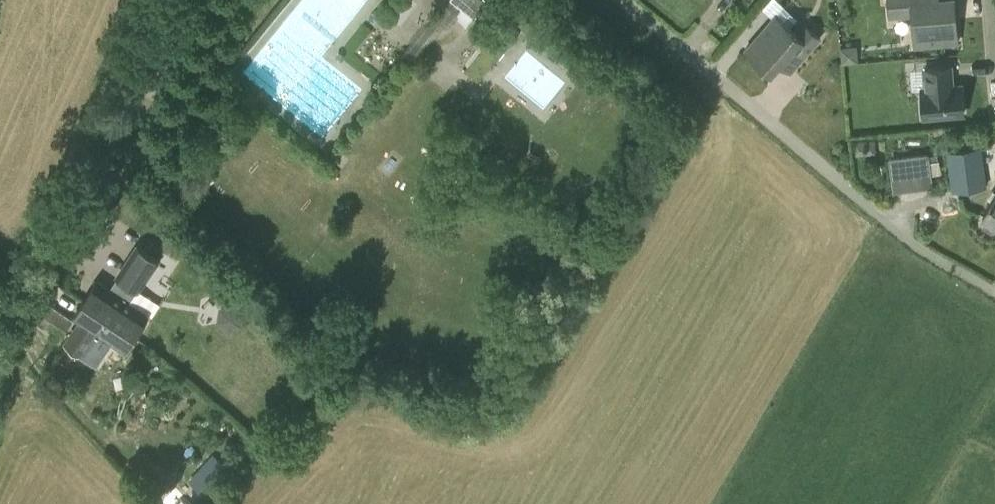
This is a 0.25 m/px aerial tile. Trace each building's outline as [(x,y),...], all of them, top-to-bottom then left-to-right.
[(474,17),(488,0),(487,0),(453,0),(474,17)] [(889,17),(912,15),(915,45),(958,41),(955,0),(887,0),(889,17)] [(746,48),(772,72),(780,63),(791,72),(822,37),(804,22),(796,32),(776,14),(746,48)] [(953,64),(922,66),(923,88),(921,88),(923,116),(964,112),(962,84),(954,85),(953,64)] [(874,138),(854,139),(855,154),(876,154),(874,138)] [(981,146),(946,150),(951,190),(987,185),(981,146)] [(930,182),(927,153),(891,158),(895,187),(930,182)] [(982,216),(984,217),(982,220),(983,226),(989,229),(994,228),(994,227),(994,194),(982,216)] [(119,277),(117,280),(133,291),(136,288),(138,289),(158,259),(138,246),(118,276),(119,277)] [(147,315),(127,301),(133,291),(117,280),(110,290),(97,281),(84,300),(74,315),(80,319),(64,343),(86,358),(102,334),(124,349),(134,334),(147,315)] [(244,315),(232,305),(218,310),(215,325),(227,335),(241,330),(244,315)] [(49,306),(38,323),(60,338),(72,320),(49,306)] [(196,503),(197,503),(228,469),(212,455),(180,489),(196,503)]
